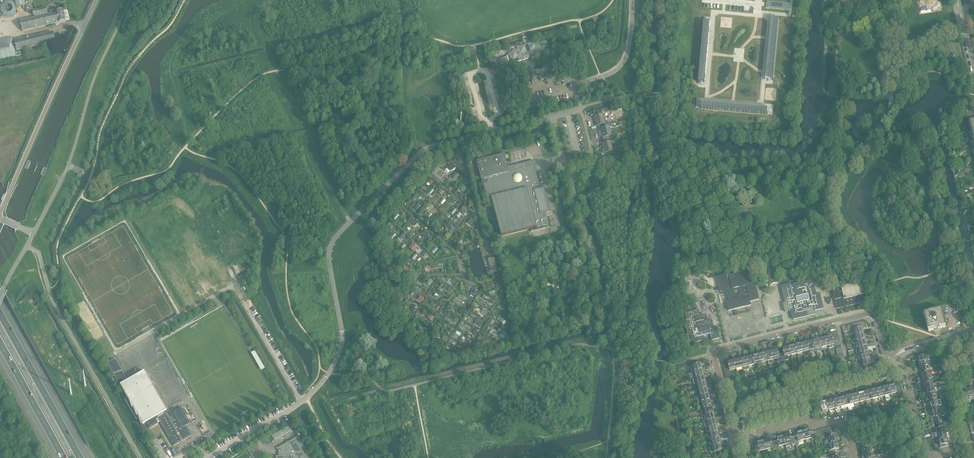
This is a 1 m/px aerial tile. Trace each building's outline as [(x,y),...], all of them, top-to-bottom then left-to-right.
[(27,12),(33,11),(31,0),(25,0),(27,12)] [(36,18),(21,21),(23,31),(45,26),(54,24),(56,25),(58,25),(59,23),(60,23),(62,22),(65,21),(66,21),(65,17),(64,15),(63,11),(60,12),(57,12),(55,11),(50,12),(50,14),(48,15),(47,13),(46,8),(45,8),(33,11),(34,16),(35,16),(36,18)] [(770,46),(767,78),(773,79),(778,19),(772,18),(770,46)] [(704,22),(698,82),(705,82),(707,53),(710,22),(704,22)] [(16,57),(22,55),(21,50),(55,41),(54,39),(54,37),(53,35),(53,34),(52,31),(15,41),(12,41),(12,39),(0,42),(0,61),(16,57)] [(518,50),(515,50),(514,50),(508,56),(510,64),(547,54),(544,42),(535,44),(535,43),(527,45),(528,46),(525,47),(525,45),(517,47),(518,49),(518,50)] [(602,114),(593,117),(594,117),(597,126),(599,125),(600,128),(601,128),(609,126),(610,126),(609,122),(605,123),(604,123),(602,114)] [(603,137),(602,137),(603,140),(611,138),(610,135),(612,135),(611,135),(609,126),(601,128),(603,137)] [(611,138),(603,140),(604,143),(601,144),(602,144),(605,153),(613,151),(613,150),(612,151),(610,142),(611,141),(611,138)] [(534,166),(533,162),(534,162),(534,161),(508,167),(504,154),(476,161),(481,179),(482,179),(489,206),(493,205),(501,237),(530,229),(531,232),(537,230),(550,227),(546,213),(550,212),(544,189),(544,188),(540,189),(536,172),(534,172),(532,167),(534,166)] [(488,260),(490,268),(487,269),(487,272),(489,275),(492,275),(494,272),(497,272),(493,258),(488,260)] [(750,305),(750,303),(750,302),(760,300),(756,284),(752,285),(748,270),(745,271),(745,272),(744,272),(744,271),(729,275),(729,274),(716,277),(720,292),(723,291),(724,291),(726,290),(727,293),(729,301),(728,301),(726,301),(727,302),(729,310),(743,307),(750,305)] [(792,283),(793,286),(791,286),(791,285),(791,283),(781,286),(784,301),(785,301),(786,303),(783,304),(785,312),(790,311),(793,320),(815,315),(815,314),(814,311),(824,309),(820,293),(817,294),(813,279),(810,280),(810,281),(809,281),(809,280),(793,284),(793,283),(792,283)] [(833,290),(833,292),(837,309),(841,308),(841,307),(843,307),(848,306),(867,302),(862,282),(841,287),(841,289),(839,290),(838,289),(837,288),(835,288),(834,288),(834,289),(833,290)] [(935,310),(935,311),(930,312),(930,311),(924,313),(929,332),(935,330),(934,329),(939,327),(940,329),(946,327),(941,309),(935,310)] [(699,310),(685,313),(686,321),(683,321),(685,329),(686,329),(688,336),(691,336),(693,343),(705,340),(704,336),(710,335),(712,340),(719,338),(716,326),(714,327),(712,319),(707,321),(706,315),(701,317),(699,310)] [(854,330),(855,336),(864,334),(864,333),(863,329),(862,328),(860,328),(857,329),(854,330)] [(823,331),(825,337),(821,338),(820,339),(822,347),(828,346),(826,337),(828,337),(826,331),(823,331)] [(864,333),(864,334),(855,336),(857,342),(865,340),(865,339),(864,335),(870,334),(870,331),(864,333)] [(814,334),(811,335),(812,341),(809,341),(808,342),(810,350),(810,353),(817,351),(814,340),(815,340),(814,334)] [(818,336),(819,339),(815,340),(814,340),(817,351),(823,350),(822,347),(820,339),(821,338),(820,335),(818,336)] [(828,337),(826,337),(828,346),(835,344),(834,341),(833,338),(833,335),(831,336),(828,337)] [(801,337),(798,338),(800,342),(797,343),(796,344),(796,345),(795,345),(797,354),(804,352),(801,343),(803,343),(801,337)] [(803,343),(801,343),(804,352),(810,350),(808,342),(809,341),(808,338),(806,339),(806,342),(803,343)] [(865,339),(865,340),(857,342),(858,348),(867,346),(867,345),(866,341),(869,340),(868,338),(865,339)] [(784,346),(785,346),(784,345),(782,348),(783,348),(784,352),(782,354),(783,361),(786,360),(788,357),(788,356),(791,355),(789,346),(790,346),(789,340),(786,341),(787,347),(785,347),(784,346)] [(793,342),(794,345),(790,346),(789,346),(791,355),(797,354),(795,345),(796,345),(796,344),(795,342),(793,342)] [(874,343),(867,345),(867,346),(858,348),(856,349),(857,355),(869,353),(868,351),(867,348),(875,346),(874,343)] [(775,348),(775,350),(773,350),(771,344),(768,345),(770,351),(771,351),(774,360),(777,359),(780,362),(783,361),(782,354),(779,353),(778,349),(775,348)] [(759,348),(756,348),(757,354),(759,354),(761,363),(767,361),(765,352),(764,353),(760,354),(759,348)] [(771,351),(770,351),(766,352),(766,349),(763,350),(764,353),(765,352),(767,361),(768,365),(775,363),(774,360),(771,351)] [(753,356),(752,356),(748,357),(746,351),(744,351),(745,357),(747,357),(749,366),(755,364),(753,356)] [(869,353),(857,355),(859,361),(861,361),(870,359),(870,357),(869,354),(872,353),(871,351),(868,351),(869,353)] [(759,354),(757,354),(754,355),(753,352),(751,353),(752,356),(753,356),(755,364),(761,363),(759,354)] [(734,354),(731,355),(733,361),(734,360),(736,369),(743,367),(740,359),(739,359),(735,360),(734,354)] [(741,355),(738,356),(739,359),(740,359),(743,367),(749,366),(747,357),(745,357),(741,358),(741,355)] [(929,355),(912,359),(913,361),(918,360),(919,363),(928,361),(930,360),(929,355)] [(863,367),(861,367),(862,371),(868,370),(868,371),(873,370),(872,366),(875,365),(874,363),(871,364),(871,360),(877,359),(876,356),(870,357),(870,359),(861,361),(863,367)] [(116,360),(107,363),(109,368),(110,368),(111,372),(112,372),(114,377),(115,376),(116,381),(117,381),(121,379),(125,378),(126,378),(116,360)] [(729,367),(730,370),(730,371),(736,369),(734,360),(733,361),(729,362),(728,362),(728,365),(729,367)] [(693,366),(691,366),(692,372),(703,370),(702,368),(702,365),(705,364),(704,362),(700,363),(700,364),(693,366)] [(703,371),(709,369),(709,367),(702,368),(703,370),(692,372),(694,379),(704,376),(704,375),(703,371)] [(155,386),(149,379),(150,378),(144,371),(123,384),(121,379),(117,381),(119,387),(121,386),(127,398),(124,399),(137,420),(139,419),(141,425),(142,424),(147,422),(148,423),(147,424),(149,428),(158,423),(158,422),(159,421),(157,418),(165,413),(166,414),(167,413),(167,412),(166,411),(167,410),(153,387),(155,386)] [(706,381),(705,377),(708,376),(707,374),(704,375),(704,376),(694,379),(693,379),(695,385),(697,384),(706,382),(706,381)] [(706,381),(706,382),(697,384),(699,391),(708,388),(707,387),(706,383),(712,382),(712,379),(706,381)] [(890,385),(889,386),(891,394),(897,393),(898,395),(901,393),(899,390),(900,390),(899,387),(896,387),(895,385),(896,385),(895,381),(893,381),(894,384),(890,385)] [(889,382),(887,383),(888,386),(884,387),(883,387),(885,396),(891,394),(889,386),(890,385),(889,382)] [(877,388),(876,389),(878,397),(885,396),(883,387),(884,387),(883,384),(881,384),(881,387),(877,388)] [(878,397),(876,389),(877,388),(877,385),(870,387),(871,390),(870,390),(872,399),(878,397)] [(708,388),(699,391),(700,397),(709,395),(709,393),(708,389),(711,389),(710,386),(707,387),(708,388)] [(868,388),(869,391),(865,392),(864,392),(866,401),(872,399),(870,390),(871,390),(870,387),(868,388)] [(859,393),(858,393),(860,402),(866,401),(864,392),(865,392),(864,389),(862,389),(863,392),(859,393)] [(856,391),(856,394),(853,395),(851,395),(854,406),(855,406),(854,404),(860,402),(858,393),(859,393),(858,390),(856,391)] [(710,400),(709,396),(715,394),(715,392),(709,393),(709,395),(700,397),(702,403),(711,401),(710,400)] [(846,396),(845,397),(848,407),(854,406),(851,395),(853,395),(852,392),(850,392),(850,393),(846,394),(846,396)] [(846,393),(843,394),(844,397),(840,398),(839,398),(842,409),(848,407),(845,397),(846,396),(846,394),(846,393)] [(834,399),(833,400),(835,408),(836,410),(842,409),(839,398),(840,398),(839,395),(837,395),(838,397),(834,398),(834,399)] [(834,399),(834,398),(833,396),(831,397),(832,400),(828,401),(827,401),(829,410),(835,408),(833,400),(834,399)] [(825,398),(826,401),(822,403),(821,399),(819,400),(820,404),(821,404),(822,412),(829,410),(827,401),(828,401),(827,398),(825,398)] [(712,407),(712,405),(711,402),(714,401),(713,399),(710,400),(711,401),(702,403),(704,409),(712,407)] [(940,400),(923,404),(924,407),(930,405),(930,408),(939,406),(942,405),(940,400)] [(712,405),(712,407),(704,409),(701,410),(703,416),(714,413),(713,412),(713,408),(719,407),(718,404),(712,405)] [(165,413),(157,418),(159,421),(173,446),(175,445),(181,441),(183,440),(183,441),(191,436),(185,426),(190,423),(181,407),(176,410),(175,408),(167,412),(167,413),(166,414),(165,413)] [(716,411),(713,412),(714,413),(703,416),(702,416),(703,422),(704,422),(715,419),(715,418),(714,414),(717,413),(717,412),(716,411)] [(930,414),(926,415),(927,417),(930,416),(930,417),(933,416),(933,419),(942,417),(944,416),(943,411),(940,411),(932,414),(932,413),(930,414)] [(715,419),(704,422),(706,428),(708,428),(717,426),(717,424),(718,424),(717,420),(722,419),(721,416),(715,418),(715,419)] [(943,422),(934,424),(936,430),(944,427),(947,427),(946,421),(943,422)] [(717,427),(720,426),(720,424),(718,424),(717,424),(717,426),(708,428),(710,434),(718,432),(718,430),(717,427)] [(288,427),(272,436),(274,440),(290,431),(288,427)] [(718,432),(710,434),(711,440),(720,438),(720,437),(719,433),(725,432),(724,429),(718,430),(718,432)] [(815,438),(814,433),(813,433),(810,434),(809,429),(803,431),(805,440),(811,438),(812,440),(815,439),(815,438)] [(797,437),(794,438),(796,444),(799,443),(798,441),(805,440),(803,431),(796,433),(797,437)] [(946,433),(937,435),(939,440),(947,438),(949,437),(948,432),(947,432),(946,432),(946,433)] [(826,435),(824,435),(825,438),(827,438),(829,444),(837,442),(836,436),(831,437),(831,434),(831,433),(829,434),(826,435)] [(790,434),(783,436),(786,445),(785,445),(786,447),(790,446),(790,444),(792,443),(792,445),(796,444),(794,438),(791,439),(790,434)] [(720,438),(711,440),(713,446),(722,444),(721,443),(720,439),(723,438),(723,436),(720,437),(720,438)] [(785,445),(786,445),(783,436),(777,438),(778,442),(775,443),(776,449),(780,448),(779,446),(785,445)] [(298,437),(291,441),(285,441),(285,444),(277,449),(279,452),(279,453),(280,453),(280,457),(278,457),(276,457),(310,457),(298,437)] [(940,448),(951,445),(950,442),(948,442),(947,438),(939,440),(940,446),(940,448)] [(770,439),(764,441),(766,450),(773,448),(773,450),(776,449),(775,443),(771,444),(770,439)] [(713,446),(711,447),(713,453),(714,453),(722,451),(723,452),(726,451),(726,448),(723,449),(722,446),(728,444),(727,441),(721,443),(722,444),(713,446)] [(764,441),(757,442),(758,447),(755,448),(757,454),(760,453),(760,451),(766,450),(764,441)] [(829,444),(830,451),(828,451),(829,454),(836,453),(835,450),(839,449),(837,442),(829,444)] [(865,448),(862,449),(864,455),(863,456),(864,457),(876,457),(876,456),(873,456),(871,447),(867,448),(866,447),(865,447),(865,448)]
